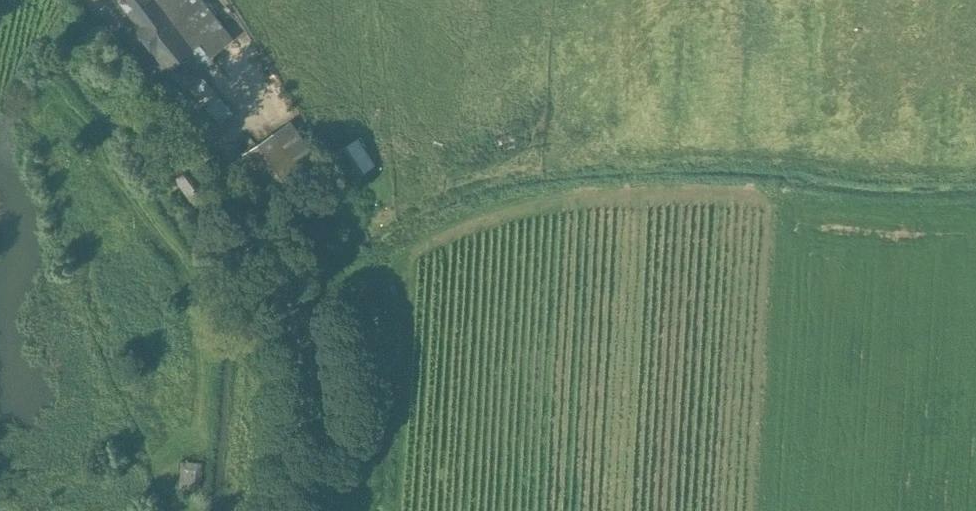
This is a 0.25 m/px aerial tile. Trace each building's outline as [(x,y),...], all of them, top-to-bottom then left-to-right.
[(211,57),(233,39),(202,0),(120,0),(139,26),(135,29),(168,71),(169,70),(184,89),(186,87),(220,125),(232,114),(229,110),(230,109),(209,84),(201,75),(216,63),(211,57)] [(243,154),(272,194),(276,199),(305,179),(305,178),(322,166),(290,121),(273,133),(243,154)] [(338,150),(356,178),(376,165),(359,137),(338,150)] [(189,145),(185,148),(182,150),(187,156),(174,165),(181,175),(177,178),(196,204),(213,192),(210,187),(216,182),(189,145)] [(312,209),(304,216),(311,225),(319,218),(312,209)] [(248,256),(252,266),(260,263),(257,252),(248,256)] [(204,462),(181,460),(179,488),(201,489),(204,462)]
